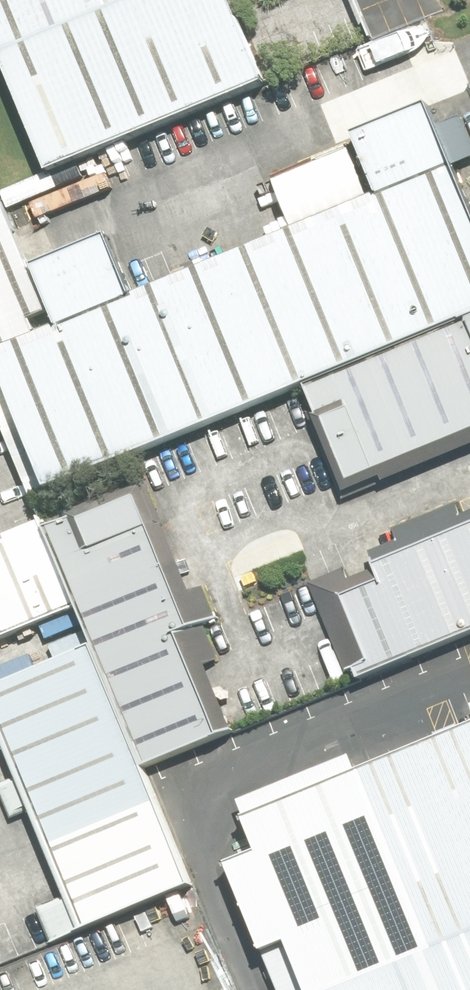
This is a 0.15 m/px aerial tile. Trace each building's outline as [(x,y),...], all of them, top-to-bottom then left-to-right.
[(33,165),(251,69),(226,0),(0,0),(0,80),(33,165)] [(0,193),(0,366),(54,497),(323,387),(469,328),(469,195),(430,99),(354,130),(380,194),(137,293),(111,231),(32,263),(3,192),(0,193)] [(421,348),(463,455),(469,452),(469,328),(421,348)] [(421,348),(323,387),(366,494),(463,455),(421,348)] [(15,428),(0,388),(0,434),(15,428)] [(176,591),(148,521),(63,555),(91,625),(176,591)] [(48,525),(0,544),(0,668),(91,632),(48,525)] [(462,537),(469,558),(469,533),(462,537)] [(405,559),(443,653),(469,642),(469,558),(462,537),(405,559)] [(405,559),(349,582),(387,675),(443,653),(405,559)] [(204,662),(176,591),(91,625),(119,696),(204,662)] [(4,684),(53,806),(141,771),(92,649),(4,684)] [(233,732),(204,662),(119,696),(148,766),(233,732)] [(284,989),(469,989),(469,721),(245,812),(261,852),(232,864),(284,989)] [(53,806),(102,929),(190,893),(141,771),(53,806)]
